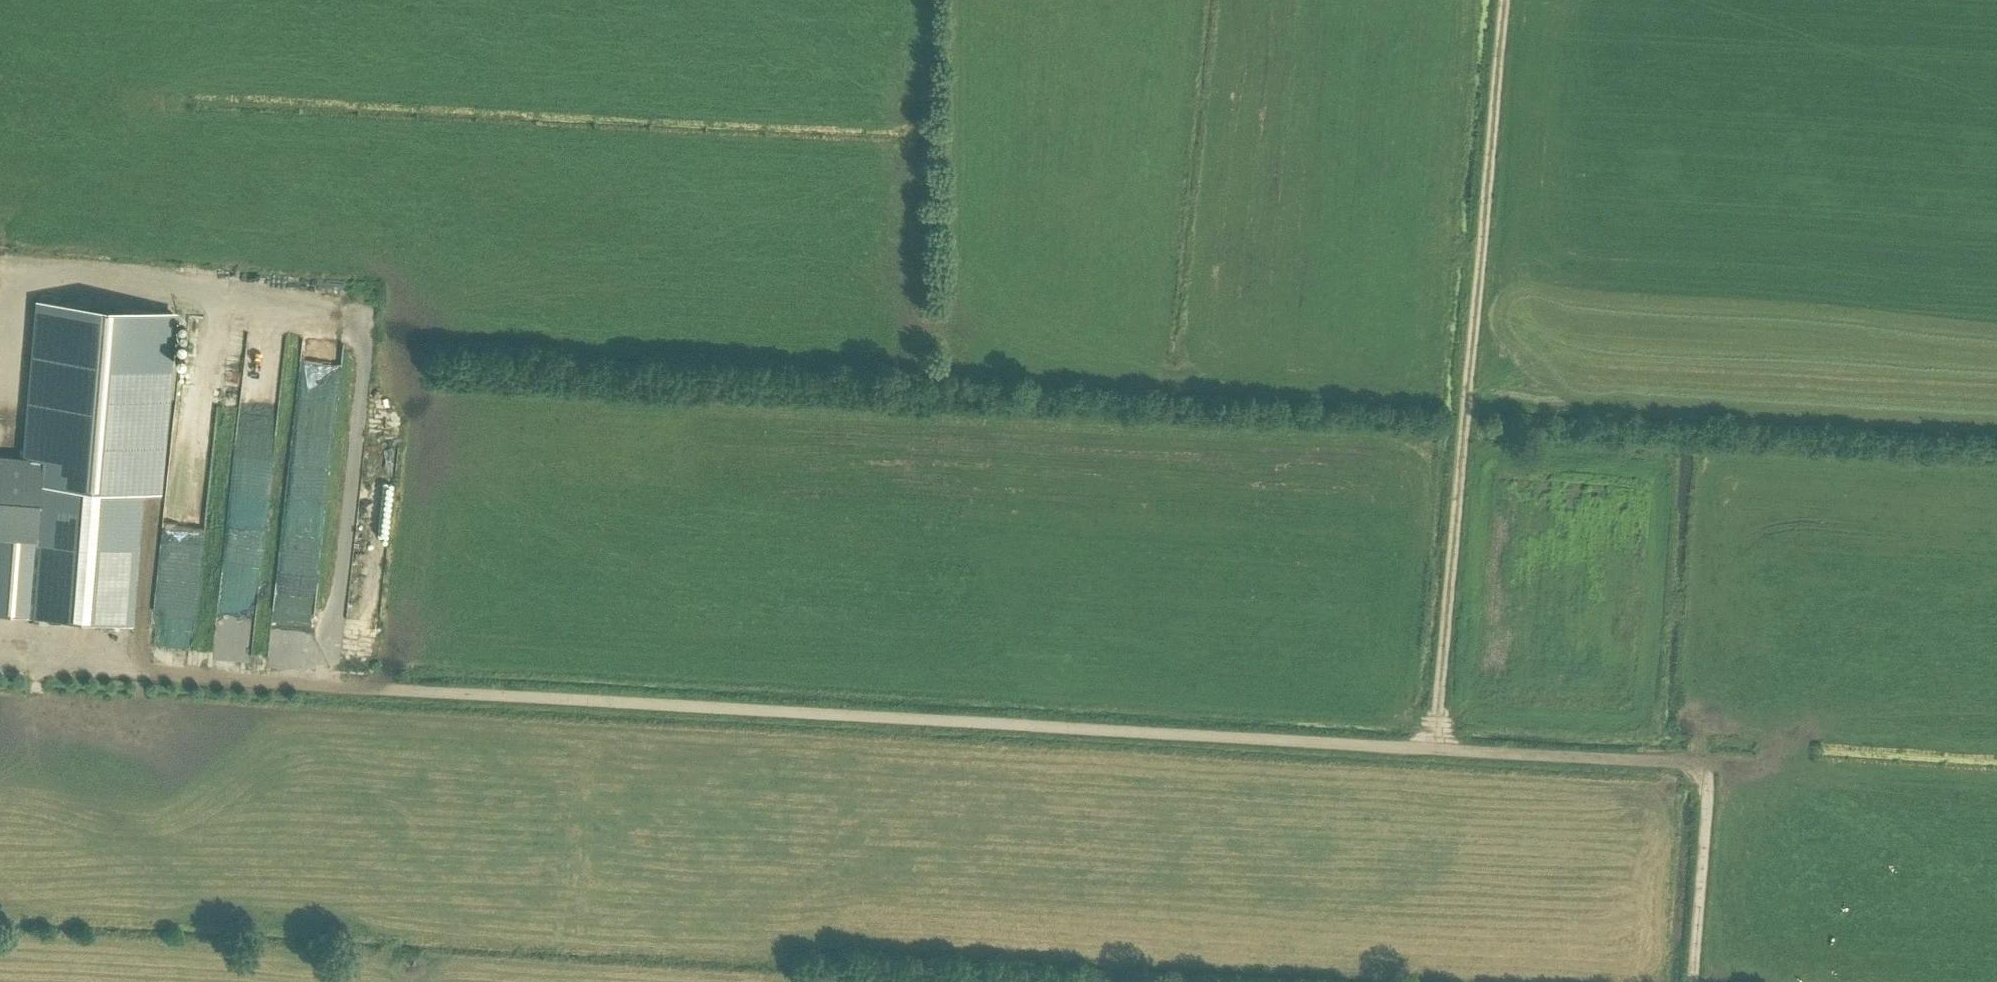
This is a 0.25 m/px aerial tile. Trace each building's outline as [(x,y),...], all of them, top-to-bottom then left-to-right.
[(173,314),(41,305),(31,455),(0,452),(0,614),(133,625),(144,490),(160,491),(173,314)]
